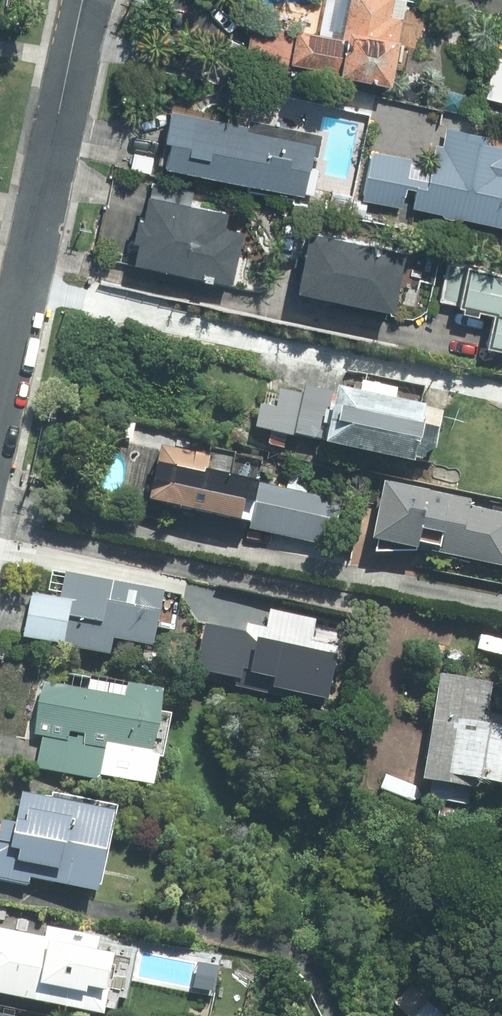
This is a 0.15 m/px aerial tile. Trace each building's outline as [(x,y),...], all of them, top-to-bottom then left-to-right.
[(340,36),(288,27),(282,66),(385,84),(399,0),(346,0),(340,36)] [(490,60),(487,100),(501,102),(501,61),(490,60)] [(171,110),(160,171),(300,197),(312,137),(171,110)] [(440,133),(431,170),(365,155),(355,196),(501,230),(501,147),(440,133)] [(216,230),(220,212),(139,194),(125,261),(229,283),(239,235),(216,230)] [(401,253),(314,236),(312,246),(302,244),(293,292),(390,311),(401,253)] [(437,304),(490,314),(483,351),(501,354),(501,278),(497,277),(444,267),(437,304)] [(354,387),(352,400),(279,387),(271,386),(266,411),(256,409),(252,430),(318,442),(316,455),(427,475),(438,416),(387,407),(390,393),(354,387)] [(253,487),(225,480),(228,469),(154,451),(141,505),(241,531),(253,487)] [(337,501),(257,484),(247,534),(327,551),(337,501)] [(376,485),(364,545),(501,572),(501,510),(376,485)] [(62,566),(56,602),(29,598),(21,641),(48,646),(47,652),(105,662),(108,646),(148,653),(160,583),(62,566)] [(484,714),(489,688),(436,679),(417,789),(428,791),(425,806),(463,813),(466,797),(470,798),(471,790),(501,796),(501,717),(484,714)] [(166,718),(150,716),(153,697),(119,691),(117,703),(42,691),(29,773),(145,791),(149,766),(159,768),(166,718)] [(25,888),(26,882),(95,896),(113,809),(18,790),(11,825),(0,823),(0,883),(25,888)] [(43,931),(41,940),(0,933),(0,1003),(70,1015),(99,1015),(109,961),(91,958),(94,940),(43,931)] [(424,1008),(415,1015),(432,1015),(424,1008)]
